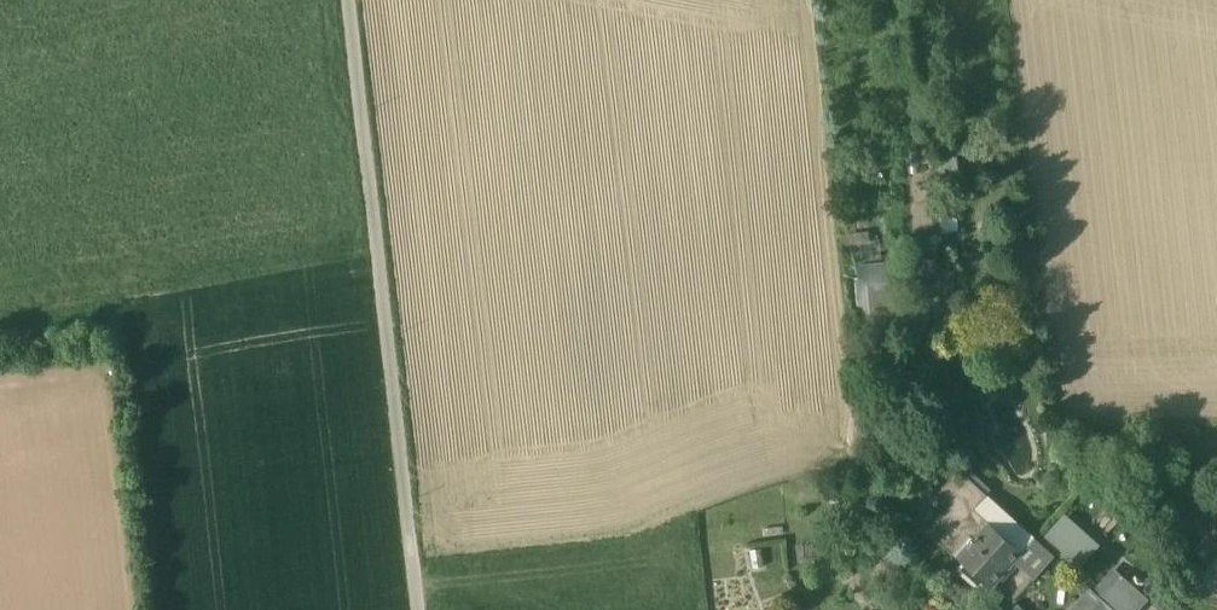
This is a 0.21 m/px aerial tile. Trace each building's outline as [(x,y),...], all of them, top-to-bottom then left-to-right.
[(939,490),(951,501),(971,481),(958,470),(939,490)] [(989,522),(974,509),(986,495),(971,481),(951,501),(926,530),(953,554),(970,536),(974,539),(988,523),(989,522)] [(1064,520),(1043,545),(1055,555),(1077,574),(1098,549),(1064,520)] [(1022,551),(989,522),(988,523),(974,539),(958,557),(957,558),(990,587),(990,586),(1012,561),(1021,552),(1022,551)] [(1021,552),(1012,561),(1033,580),(1055,555),(1043,545),(1034,538),(1022,551),(1021,552)] [(1198,578),(1216,596),(1216,558),(1198,578)] [(1112,568),(1092,589),(1100,597),(1120,575),(1112,568)] [(1120,575),(1100,597),(1115,609),(1136,609),(1147,598),(1120,575)] [(1100,597),(1088,609),(1115,609),(1100,597)]
